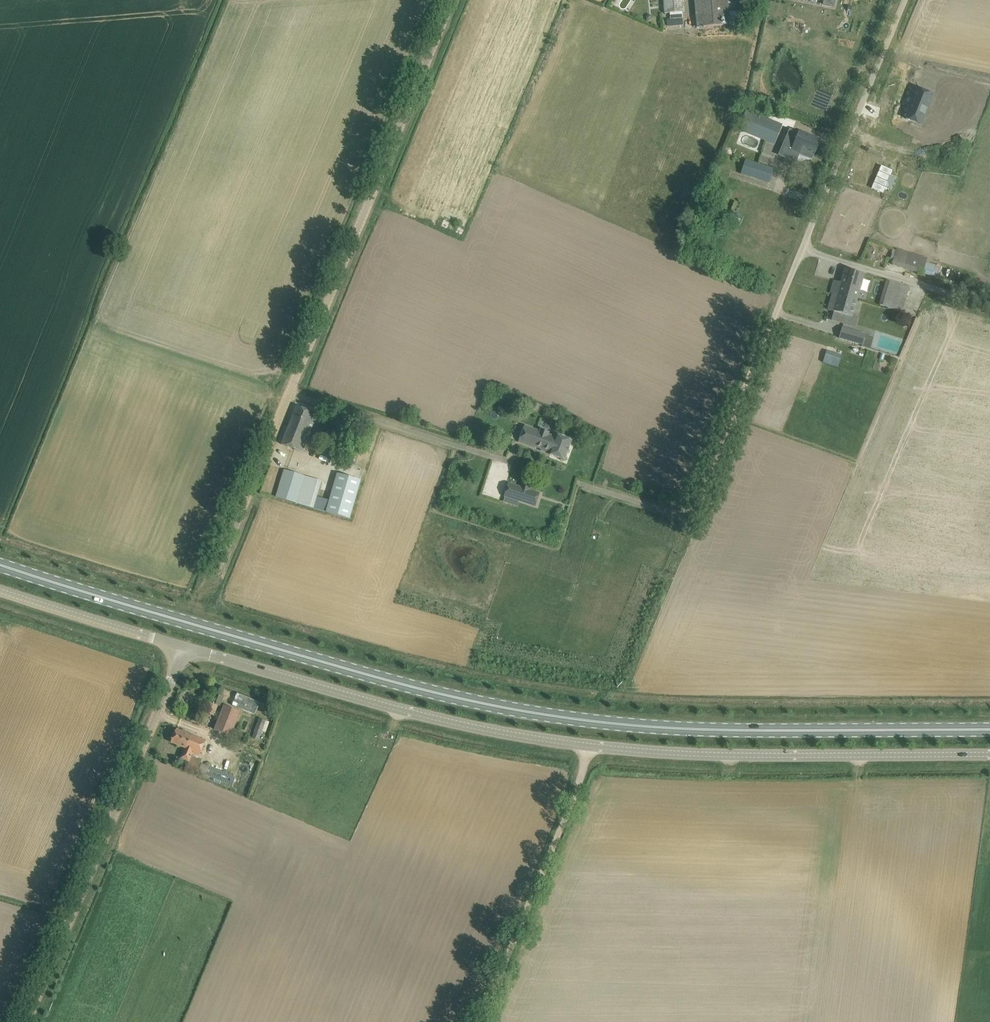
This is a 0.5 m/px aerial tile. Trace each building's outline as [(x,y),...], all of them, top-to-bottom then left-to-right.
[(683,13),(682,0),(664,0),(665,15),(683,13)] [(728,0),(694,0),(696,28),(730,25),(728,0)] [(934,96),(917,89),(911,104),(912,105),(906,119),(922,125),(934,96)] [(738,129),(738,130),(765,141),(769,131),(778,134),(782,125),(746,110),(738,129)] [(790,130),(778,156),(795,163),(799,154),(799,152),(802,147),(815,153),(820,141),(811,137),(806,135),(806,137),(799,134),(790,130)] [(767,141),(763,152),(773,155),(777,144),(767,141)] [(745,160),(741,174),(749,177),(749,176),(753,163),(745,160)] [(778,171),(753,163),(749,176),(761,180),(774,184),(778,171)] [(742,215),(732,210),(727,221),(737,225),(742,215)] [(922,274),(925,265),(927,258),(897,249),(892,265),(922,274)] [(856,302),(861,284),(864,274),(845,269),(841,283),(834,281),(830,293),(833,293),(856,302)] [(902,310),(906,297),(909,287),(886,281),(880,304),(902,310)] [(852,317),(856,302),(833,293),(828,310),(834,312),(832,320),(844,323),(846,315),(852,317)] [(842,328),(839,338),(863,345),(866,335),(842,328)] [(841,367),(844,355),(828,351),(825,364),(841,367)] [(312,423),(316,413),(297,406),(282,444),(291,448),(302,452),(314,423),(312,423)] [(525,443),(524,445),(564,459),(571,441),(556,436),(557,435),(555,434),(555,436),(550,434),(550,433),(540,429),(540,431),(525,425),(519,441),(525,443)] [(322,480),(285,469),(277,497),(314,508),(322,480)] [(330,501),(327,512),(350,519),(361,481),(338,474),(330,501)] [(509,484),(505,496),(535,506),(539,493),(529,490),(527,496),(520,494),(522,488),(509,484)] [(232,705),(255,715),(259,703),(237,693),(232,705)] [(224,696),(219,695),(216,705),(221,706),(224,696)] [(224,705),(214,730),(230,737),(240,712),(224,705)] [(266,720),(259,718),(252,737),(259,740),(266,720)] [(206,741),(186,733),(177,729),(171,743),(185,748),(181,758),(189,762),(192,754),(199,757),(206,741)] [(215,778),(219,768),(203,763),(200,773),(215,778)]
